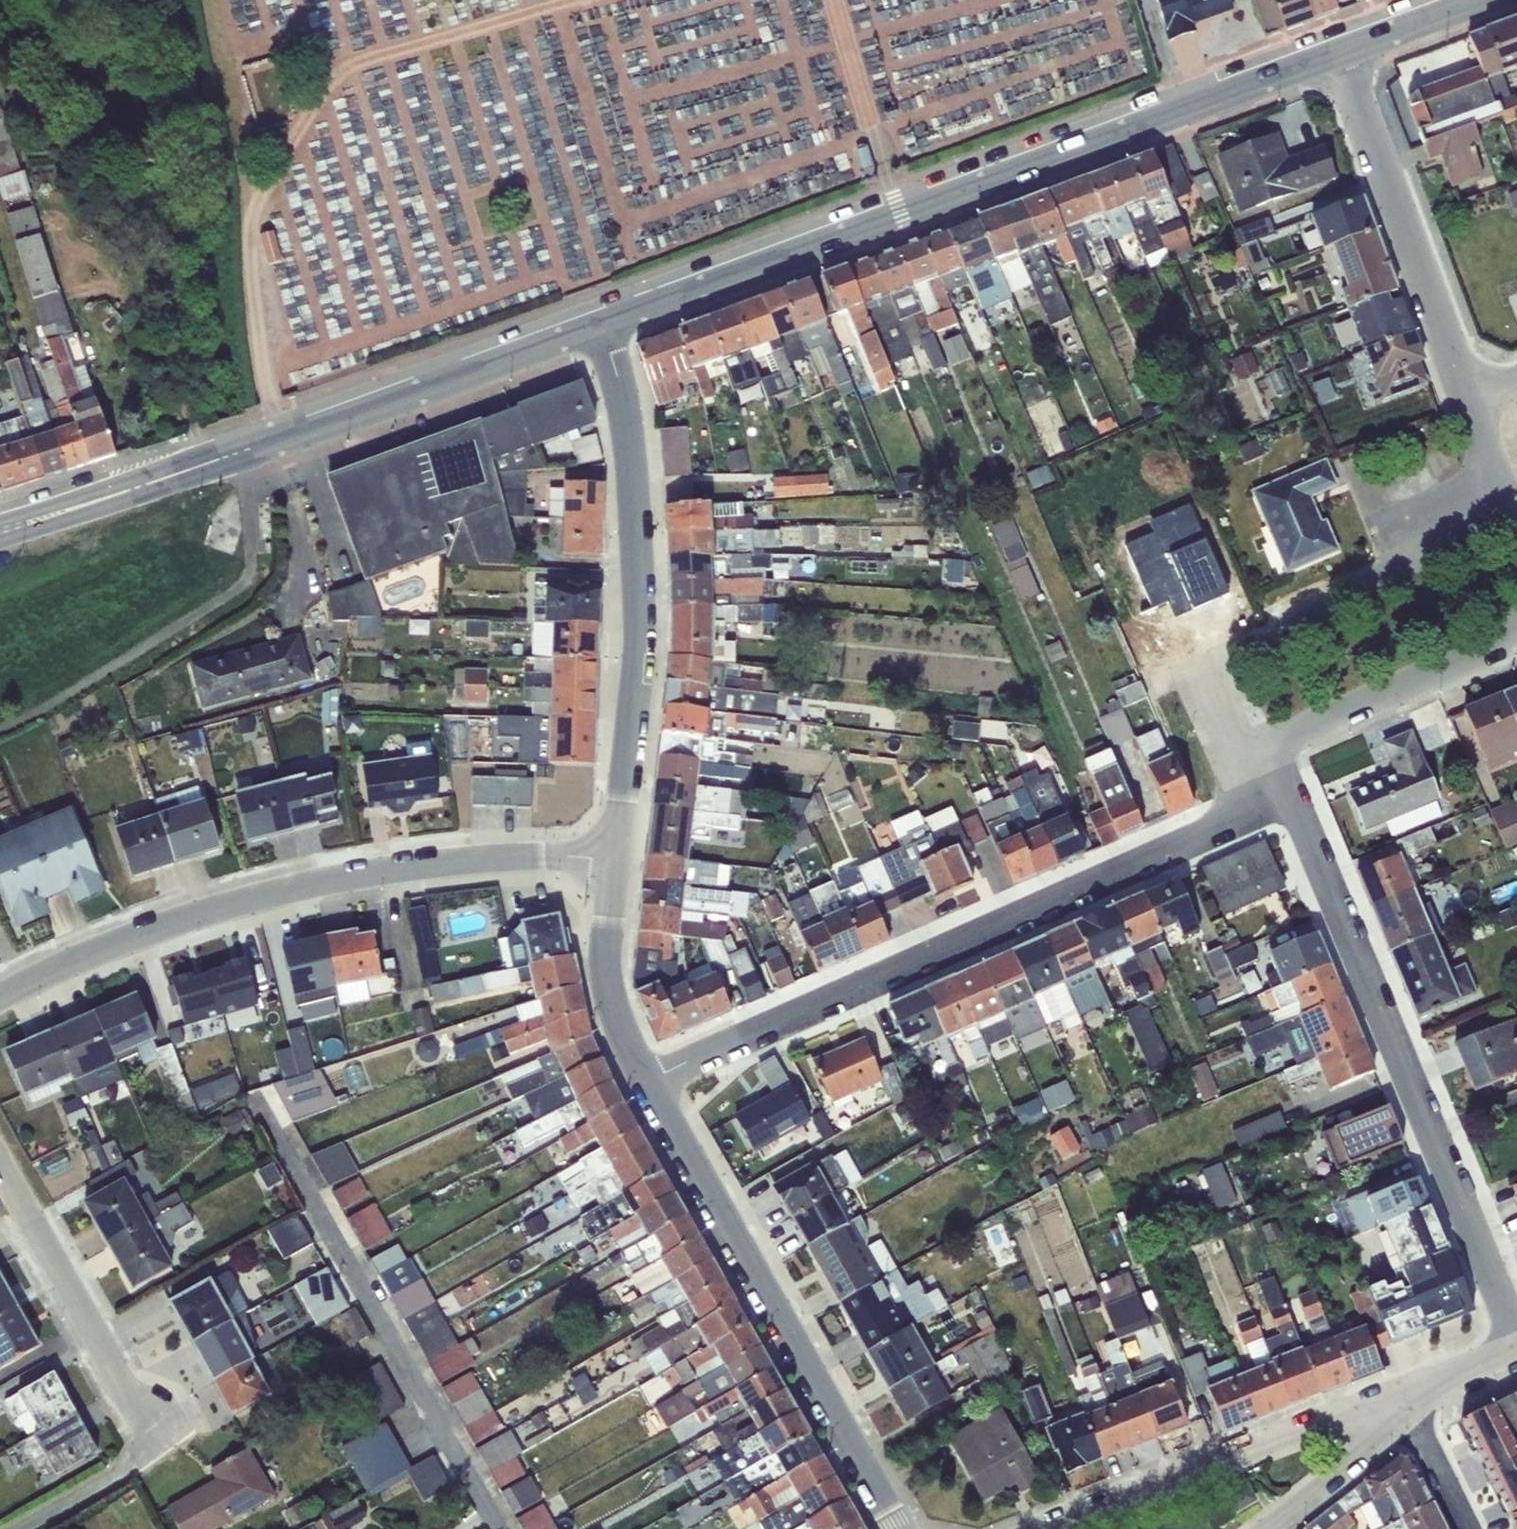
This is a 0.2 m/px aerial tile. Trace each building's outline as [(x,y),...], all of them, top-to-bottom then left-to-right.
[(1170,40),(1194,32),(1190,20),(1207,14),(1208,16),(1233,7),(1230,0),(1156,0),(1170,40)] [(1266,38),(1286,30),(1310,21),(1310,22),(1313,21),(1306,0),(1252,0),(1266,38)] [(1313,21),(1337,12),(1333,0),(1306,0),(1313,21)] [(1468,36),(1481,68),(1500,115),(1504,124),(1516,119),(1516,102),(1515,95),(1510,97),(1502,74),(1516,69),(1516,18),(1468,36)] [(1451,75),(1442,48),(1404,61),(1413,88),(1451,75)] [(1500,115),(1481,68),(1415,93),(1413,95),(1412,97),(1410,99),(1409,101),(1409,103),(1409,106),(1409,108),(1410,110),(1423,144),(1475,127),(1500,115)] [(3,200),(29,192),(24,171),(19,172),(2,109),(0,109),(0,190),(3,200)] [(1475,127),(1423,144),(1429,160),(1440,156),(1452,186),(1483,175),(1473,148),(1481,145),(1475,127)] [(1220,159),(1241,212),(1334,177),(1323,147),(1285,161),(1277,138),(1274,139),(1270,137),(1259,141),(1257,145),(1239,152),(1236,150),(1225,154),(1223,158),(1220,159)] [(867,144),(855,148),(863,170),(859,171),(862,180),(878,175),(867,144)] [(1189,194),(1171,147),(1128,163),(1170,258),(1171,260),(1194,252),(1173,201),(1189,194)] [(1170,258),(1128,163),(1108,170),(1134,232),(1149,267),(1170,258)] [(1134,232),(1108,170),(1087,178),(1111,235),(1113,241),(1134,232)] [(1219,196),(1208,172),(1193,178),(1204,203),(1219,196)] [(1111,235),(1087,178),(1067,185),(1090,241),(1102,269),(1113,265),(1102,238),(1111,235)] [(1090,241),(1067,185),(1045,193),(1075,259),(1084,280),(1094,276),(1082,244),(1090,241)] [(1516,208),(1516,191),(1508,194),(1513,209),(1516,208)] [(1075,259),(1045,193),(1022,202),(1041,247),(1055,241),(1064,263),(1075,259)] [(1331,246),(1374,229),(1363,199),(1310,218),(1321,250),(1331,246)] [(1022,202),(1000,210),(1032,285),(1050,326),(1071,317),(1041,247),(1022,202)] [(7,214),(15,242),(39,234),(33,205),(7,214)] [(1000,210),(978,218),(1010,294),(1032,285),(1000,210)] [(978,218),(948,229),(970,282),(982,309),(1012,297),(1010,294),(978,218)] [(1270,218),(1234,231),(1240,246),(1257,240),(1275,233),(1270,218)] [(970,282),(948,229),(922,239),(939,277),(945,292),(970,282)] [(1340,291),(1346,308),(1394,291),(1397,290),(1374,229),(1331,246),(1347,288),(1340,291)] [(281,261),(274,232),(261,235),(269,265),(281,261)] [(15,242),(33,299),(57,291),(39,234),(15,242)] [(922,239),(897,249),(927,319),(941,313),(927,281),(939,277),(922,239)] [(1257,240),(1240,246),(1253,275),(1271,269),(1266,258),(1264,259),(1257,240)] [(897,249),(872,258),(910,349),(921,345),(933,372),(946,366),(933,333),(927,319),(897,249)] [(872,258),(846,267),(888,366),(913,356),(910,349),(872,258)] [(846,267),(808,281),(824,318),(847,310),(881,393),(889,389),(886,384),(894,381),(888,366),(846,267)] [(927,281),(941,313),(952,308),(945,292),(939,277),(927,281)] [(781,291),(808,355),(818,378),(832,372),(842,396),(854,390),(824,318),(808,281),(781,291)] [(33,299),(46,341),(62,336),(73,333),(59,290),(57,291),(33,299)] [(761,299),(788,363),(808,355),(781,291),(761,299)] [(1366,350),(1413,332),(1406,315),(1404,316),(1394,291),(1346,308),(1363,352),(1366,350)] [(734,309),(755,363),(766,359),(772,375),(761,379),(761,381),(773,412),(778,411),(773,397),(798,388),(788,363),(761,299),(734,309)] [(1184,301),(1170,307),(1176,323),(1190,318),(1184,301)] [(941,313),(927,319),(933,333),(958,323),(952,308),(941,313)] [(728,373),(734,390),(761,381),(761,379),(755,363),(734,309),(708,318),(728,373)] [(708,318),(678,329),(696,377),(704,400),(708,415),(715,414),(715,396),(710,379),(728,373),(708,318)] [(678,329),(636,344),(658,406),(682,397),(678,384),(696,377),(678,329)] [(1413,332),(1366,350),(1383,397),(1425,381),(1418,362),(1423,360),(1413,332)] [(960,334),(941,342),(951,365),(957,362),(958,365),(972,359),(970,353),(969,354),(960,334)] [(84,404),(73,369),(62,336),(46,341),(52,360),(70,409),(84,404)] [(1301,348),(1290,352),(1297,372),(1309,368),(1301,348)] [(1259,371),(1251,351),(1230,360),(1239,380),(1259,371)] [(19,404),(23,415),(32,439),(52,433),(32,369),(28,356),(17,360),(31,400),(19,404)] [(31,400),(17,360),(6,363),(19,404),(31,400)] [(40,366),(32,369),(52,433),(54,432),(76,424),(70,409),(52,360),(39,365),(40,366)] [(73,369),(84,404),(95,400),(84,365),(73,369)] [(1280,368),(1267,374),(1278,399),(1291,393),(1280,368)] [(1331,377),(1313,384),(1320,404),(1339,397),(1331,377)] [(595,423),(580,385),(518,408),(533,445),(595,423)] [(84,404),(70,409),(76,424),(89,463),(114,455),(96,400),(95,400),(84,404)] [(533,445),(518,408),(482,421),(494,472),(528,469),(543,468),(533,445)] [(16,432),(8,435),(11,446),(31,440),(32,439),(23,415),(11,419),(16,432)] [(11,419),(0,422),(0,437),(8,435),(16,432),(11,419)] [(482,421),(329,478),(367,582),(369,581),(446,553),(451,566),(520,565),(507,517),(499,488),(494,472),(482,421)] [(68,470),(89,463),(76,424),(54,432),(68,470)] [(688,427),(659,430),(660,446),(689,443),(688,427)] [(43,478),(68,470),(54,432),(52,433),(32,439),(31,440),(43,478)] [(599,445),(596,434),(570,440),(573,452),(599,445)] [(0,437),(0,450),(11,446),(8,435),(0,437)] [(1264,454),(1257,439),(1239,447),(1246,463),(1264,454)] [(43,478),(31,440),(11,446),(0,450),(0,484),(2,489),(2,491),(43,478)] [(689,443),(660,446),(662,462),(690,459),(689,443)] [(599,445),(573,452),(576,465),(603,459),(599,445)] [(744,449),(726,453),(730,473),(748,470),(744,449)] [(690,459),(662,462),(663,478),(692,477),(690,459)] [(1294,567),(1336,549),(1325,523),(1320,525),(1307,495),(1334,484),(1325,463),(1261,490),(1294,567)] [(1044,465),(1027,471),(1033,487),(1050,480),(1044,465)] [(499,488),(527,487),(528,469),(494,472),(499,488)] [(898,491),(918,490),(917,473),(897,474),(898,491)] [(794,496),(829,494),(827,474),(793,476),(794,496)] [(603,485),(563,484),(563,488),(550,488),(548,518),(562,519),(602,520),(603,485)] [(499,488),(507,517),(525,516),(527,487),(499,488)] [(1294,567),(1261,490),(1253,492),(1286,572),(1294,567)] [(1225,597),(1228,595),(1190,502),(1148,520),(1154,533),(1125,545),(1151,607),(1140,612),(1141,614),(1167,603),(1172,600),(1178,614),(1191,608),(1192,611),(1225,597)] [(665,508),(667,533),(753,531),(752,515),(743,516),(742,503),(665,508)] [(993,525),(1008,562),(1023,555),(1025,558),(1027,557),(1011,518),(993,525)] [(601,555),(602,520),(562,519),(561,554),(601,555)] [(835,526),(802,526),(802,547),(814,547),(814,551),(835,551),(835,526)] [(668,558),(668,559),(764,556),(763,548),(780,548),(779,530),(753,531),(667,533),(668,558)] [(891,558),(913,560),(913,545),(904,545),(903,552),(891,552),(891,558)] [(913,545),(913,560),(927,560),(928,546),(913,545)] [(764,556),(668,559),(668,566),(669,566),(670,582),(669,582),(669,583),(670,583),(765,579),(765,569),(791,568),(791,555),(764,556)] [(1008,562),(1005,563),(1021,602),(1040,594),(1025,558),(1023,555),(1008,562)] [(965,560),(947,560),(946,583),(963,585),(964,578),(970,578),(971,562),(965,561),(965,560)] [(765,579),(670,583),(671,608),(737,604),(737,596),(769,595),(769,578),(765,579)] [(369,581),(367,582),(329,592),(333,621),(348,621),(350,621),(350,617),(358,618),(382,618),(369,581)] [(600,585),(534,583),(533,623),(598,624),(600,585)] [(1174,619),(1192,611),(1191,608),(1178,614),(1172,600),(1167,603),(1174,619)] [(737,604),(671,608),(670,658),(735,665),(735,642),(724,642),(724,622),(775,623),(776,603),(737,604)] [(816,618),(802,616),(800,638),(814,639),(816,618)] [(382,618),(358,618),(357,634),(382,635),(382,618)] [(348,621),(333,621),(333,639),(348,639),(348,621)] [(465,621),(464,639),(489,640),(490,622),(465,621)] [(533,623),(532,658),(534,658),(597,660),(598,624),(533,623)] [(300,634),(189,666),(202,710),(311,679),(300,634)] [(524,673),(523,688),(596,690),(597,660),(534,658),(534,674),(524,673)] [(670,658),(668,682),(778,695),(824,701),(825,685),(810,684),(809,693),(784,690),(785,685),(776,683),(777,670),(763,668),(761,682),(740,679),(741,666),(735,665),(670,658)] [(456,669),(455,685),(486,686),(487,670),(456,669)] [(1112,683),(1122,708),(1147,697),(1140,681),(1138,682),(1134,673),(1112,683)] [(778,695),(668,682),(665,707),(775,720),(778,695)] [(486,686),(455,685),(455,700),(463,700),(463,703),(486,703),(486,686)] [(338,688),(322,693),(322,722),(337,723),(338,688)] [(596,690),(523,688),(523,703),(532,703),(531,718),(595,720),(596,690)] [(1503,694),(1516,728),(1516,689),(1503,694)] [(1503,694),(1464,710),(1488,770),(1516,759),(1516,728),(1503,694)] [(978,717),(989,719),(992,697),(980,696),(978,717)] [(1111,748),(1134,737),(1122,709),(1121,710),(1117,700),(1105,705),(1109,715),(1099,719),(1111,748)] [(775,720),(665,707),(662,733),(717,739),(725,740),(726,728),(775,733),(776,721),(775,720)] [(360,716),(344,717),(345,735),(362,733),(360,716)] [(553,765),(594,766),(595,720),(531,718),(498,717),(497,738),(519,738),(519,764),(537,764),(553,765)] [(980,725),(954,721),(952,738),(978,741),(980,725)] [(202,726),(174,734),(179,754),(207,746),(202,726)] [(1168,814),(1170,819),(1181,814),(1183,812),(1194,807),(1172,757),(1168,758),(1156,730),(1135,739),(1168,814)] [(717,739),(662,733),(659,757),(748,767),(751,768),(752,756),(716,752),(717,739)] [(1410,733),(1384,743),(1396,774),(1350,793),(1365,829),(1438,799),(1410,733)] [(70,739),(57,743),(63,759),(75,754),(70,739)] [(407,758),(362,765),(369,810),(386,808),(394,814),(410,812),(416,804),(438,800),(429,741),(405,744),(407,758)] [(1088,760),(1085,762),(1105,808),(1119,841),(1143,830),(1141,825),(1109,751),(1106,752),(1101,743),(1084,750),(1088,760)] [(748,767),(659,757),(656,782),(702,787),(703,776),(732,779),(732,777),(746,779),(748,767)] [(537,764),(537,781),(553,781),(553,765),(537,764)] [(494,777),(472,776),(471,806),(532,808),(533,778),(527,778),(527,771),(495,769),(494,777)] [(1035,770),(1020,777),(1059,867),(1093,852),(1080,820),(1070,825),(1048,775),(1039,779),(1035,770)] [(305,775),(280,781),(293,831),(338,820),(332,796),(336,795),(331,775),(307,781),(305,775)] [(1011,796),(1002,800),(1036,877),(1059,867),(1020,777),(1006,783),(1011,796)] [(293,831),(280,781),(236,792),(249,843),(293,831)] [(702,787),(656,782),(653,807),(739,818),(746,819),(748,793),(702,787)] [(159,815),(175,863),(219,849),(199,786),(154,801),(159,815)] [(972,794),(1013,887),(1036,877),(1002,800),(997,789),(990,792),(988,787),(972,794)] [(850,790),(829,799),(833,810),(855,800),(850,790)] [(802,814),(807,824),(828,815),(819,792),(815,796),(814,794),(810,800),(802,814)] [(810,800),(789,798),(787,817),(798,819),(802,814),(810,800)] [(1506,850),(1516,845),(1516,805),(1515,801),(1490,811),(1506,850)] [(653,807),(650,832),(691,836),(709,838),(710,826),(738,829),(739,818),(653,807)] [(952,807),(922,820),(953,892),(973,883),(962,857),(973,852),(968,841),(966,842),(952,807)] [(1485,807),(1471,813),(1478,829),(1492,823),(1485,807)] [(1119,841),(1105,808),(1089,814),(1103,847),(1119,841)] [(69,887),(76,902),(103,890),(69,809),(26,827),(55,893),(69,887)] [(901,848),(879,857),(901,908),(932,894),(934,900),(953,892),(922,820),(918,810),(890,823),(901,848)] [(159,815),(117,829),(133,877),(175,863),(159,815)] [(977,815),(961,822),(971,846),(987,839),(977,815)] [(790,834),(799,850),(814,845),(802,818),(790,834)] [(1,881),(20,925),(47,914),(41,898),(55,893),(26,827),(0,838),(0,882),(1,881)] [(1396,842),(1403,859),(1419,852),(1419,851),(1437,843),(1430,828),(1396,842)] [(688,861),(691,836),(650,832),(648,857),(688,861)] [(1263,841),(1203,868),(1224,915),(1279,890),(1273,877),(1279,875),(1263,841)] [(1357,874),(1371,907),(1415,889),(1401,855),(1357,874)] [(644,882),(728,892),(730,866),(688,861),(648,857),(644,882)] [(879,857),(857,867),(879,917),(901,908),(879,857)] [(836,875),(840,883),(833,887),(862,953),(863,953),(889,941),(879,917),(857,867),(836,875)] [(1177,880),(1142,895),(1159,932),(1176,925),(1183,938),(1200,931),(1177,880)] [(729,917),(730,917),(731,914),(733,914),(734,904),(732,904),(733,892),(728,892),(644,882),(642,907),(729,917)] [(831,882),(810,891),(811,893),(841,962),(862,953),(833,887),(831,882)] [(1371,907),(1390,954),(1434,936),(1442,933),(1429,904),(1422,907),(1415,889),(1371,907)] [(841,962),(811,893),(787,904),(817,972),(841,962)] [(786,915),(776,894),(763,900),(773,921),(786,915)] [(1142,895),(1112,908),(1151,995),(1167,988),(1150,948),(1164,942),(1159,932),(1142,895)] [(729,917),(642,907),(638,931),(661,934),(672,935),(699,939),(721,941),(725,940),(725,938),(726,927),(702,923),(703,915),(708,916),(708,919),(728,922),(729,917)] [(1497,913),(1504,929),(1516,924),(1516,918),(1513,907),(1497,913)] [(426,908),(409,912),(425,984),(440,980),(434,950),(435,949),(426,908)] [(1112,908),(1073,925),(1094,970),(1112,962),(1125,989),(1131,986),(1139,1006),(1124,1013),(1151,1073),(1171,1064),(1147,1010),(1156,1006),(1151,995),(1112,908)] [(545,917),(520,923),(523,935),(497,940),(503,967),(506,966),(506,970),(573,956),(568,928),(561,930),(558,917),(545,919),(545,917)] [(1073,925),(1044,938),(1080,1017),(1102,1007),(1106,1016),(1113,1013),(1094,970),(1073,925)] [(661,934),(638,931),(635,960),(634,969),(633,987),(636,995),(640,1005),(657,1043),(680,1033),(662,994),(661,934)] [(378,961),(374,935),(357,938),(356,932),(327,937),(337,996),(338,1005),(369,1000),(366,982),(383,979),(382,975),(396,972),(394,958),(378,961)] [(1316,933),(1267,954),(1274,971),(1265,975),(1271,990),(1330,965),(1316,933)] [(672,935),(661,934),(662,994),(680,1033),(703,1023),(685,983),(676,987),(677,963),(672,963),(672,935)] [(737,952),(730,936),(725,938),(725,940),(721,941),(734,971),(749,1002),(765,995),(745,948),(737,952)] [(1434,936),(1390,954),(1417,1018),(1478,993),(1465,963),(1449,970),(1434,936)] [(327,937),(282,948),(297,1006),(337,996),(327,937)] [(1044,938),(1011,953),(1044,1025),(1061,1018),(1066,1031),(1082,1023),(1080,1017),(1044,938)] [(686,973),(685,983),(703,1023),(730,1011),(723,994),(730,991),(723,976),(734,971),(721,941),(699,939),(710,963),(686,973)] [(766,961),(779,989),(794,983),(775,942),(763,947),(768,960),(766,961)] [(1251,944),(1224,955),(1231,971),(1257,959),(1251,944)] [(1221,948),(1205,955),(1220,988),(1235,981),(1231,971),(1224,955),(1221,948)] [(1011,953),(982,965),(1013,1035),(1015,1038),(1044,1025),(1011,953)] [(535,999),(579,985),(573,956),(506,970),(431,986),(434,1004),(531,982),(535,999)] [(226,968),(209,973),(209,975),(222,1015),(258,1005),(245,959),(226,965),(226,968)] [(982,965),(955,977),(986,1047),(1013,1035),(982,965)] [(1343,997),(1330,965),(1271,990),(1280,1010),(1268,1014),(1269,1015),(1250,1024),(1248,1020),(1240,1024),(1246,1038),(1343,997)] [(222,1015),(209,975),(193,980),(192,975),(172,981),(173,986),(168,987),(175,1008),(180,1006),(186,1026),(222,1015)] [(955,977),(924,991),(947,1040),(962,1033),(975,1063),(990,1057),(986,1047),(955,977)] [(455,1061),(505,1042),(585,1012),(579,985),(535,999),(514,1006),(520,1023),(450,1049),(455,1061)] [(924,991),(888,1007),(905,1045),(919,1038),(922,1044),(920,1045),(922,1048),(934,1043),(938,1051),(949,1046),(947,1040),(924,991)] [(137,995),(94,1013),(116,1063),(138,1053),(143,1066),(158,1060),(172,1100),(175,1099),(179,1110),(193,1105),(171,1044),(156,1049),(153,1041),(156,1040),(137,995)] [(1360,1039),(1343,997),(1246,1038),(1254,1056),(1290,1041),(1300,1065),(1360,1039)] [(411,1011),(418,1038),(434,1032),(429,1007),(411,1011)] [(509,1055),(547,1040),(550,1053),(590,1036),(585,1012),(505,1042),(509,1055)] [(116,1063),(94,1013),(53,1031),(71,1075),(74,1080),(81,1096),(97,1089),(96,1088),(122,1077),(116,1063)] [(1454,1044),(1474,1091),(1516,1073),(1516,1018),(1454,1044)] [(298,1075),(314,1071),(303,1027),(287,1031),(291,1048),(298,1075)] [(53,1031),(6,1052),(25,1095),(28,1094),(71,1075),(53,1031)] [(512,1101),(523,1096),(601,1060),(590,1036),(550,1053),(500,1075),(512,1101)] [(864,1039),(813,1061),(832,1104),(880,1083),(887,1100),(890,1099),(892,1105),(911,1094),(907,1082),(902,1084),(893,1063),(877,1070),(864,1039)] [(1374,1072),(1360,1039),(1300,1065),(1284,1072),(1289,1084),(1320,1071),(1328,1091),(1374,1072)] [(298,1075),(291,1048),(276,1052),(283,1080),(298,1075)] [(775,1059),(759,1068),(774,1095),(735,1118),(754,1151),(808,1121),(820,1141),(833,1133),(821,1112),(809,1119),(775,1059)] [(535,1122),(611,1083),(601,1060),(523,1096),(535,1122)] [(1204,1098),(1220,1093),(1209,1061),(1193,1066),(1204,1098)] [(957,1063),(945,1068),(955,1093),(968,1088),(957,1063)] [(283,1080),(272,1085),(292,1123),(338,1105),(320,1069),(314,1071),(298,1075),(283,1080)] [(235,1074),(193,1092),(201,1110),(243,1093),(235,1074)] [(59,1086),(74,1080),(71,1075),(28,1094),(32,1104),(61,1091),(59,1086)] [(1066,1081),(1041,1092),(1049,1111),(1074,1100),(1066,1081)] [(569,1135),(623,1104),(611,1083),(535,1122),(516,1132),(524,1147),(564,1127),(569,1135)] [(80,1098),(61,1106),(70,1127),(89,1119),(80,1098)] [(1027,1120),(1045,1113),(1039,1101),(1022,1108),(1027,1120)] [(595,1138),(601,1149),(637,1129),(623,1104),(569,1135),(559,1140),(567,1154),(595,1138)] [(1150,1105),(1125,1116),(1132,1133),(1157,1122),(1150,1105)] [(1337,1170),(1391,1148),(1403,1143),(1388,1106),(1322,1133),(1337,1170)] [(244,1108),(222,1120),(232,1140),(255,1129),(244,1108)] [(1016,1127),(1009,1112),(993,1119),(1000,1134),(1016,1127)] [(1279,1112),(1234,1131),(1240,1147),(1286,1128),(1279,1112)] [(1130,1136),(1124,1121),(1109,1127),(1115,1142),(1130,1136)] [(1068,1126),(1050,1137),(1063,1159),(1081,1149),(1068,1126)] [(95,1129),(86,1132),(102,1173),(109,1169),(109,1168),(102,1146),(95,1129)] [(556,1175),(569,1196),(649,1151),(637,1129),(601,1149),(556,1175)] [(1098,1149),(1114,1143),(1107,1129),(1092,1135),(1098,1149)] [(114,1140),(102,1146),(109,1168),(124,1161),(114,1140)] [(955,1141),(939,1149),(944,1160),(960,1153),(960,1152),(964,1151),(960,1141),(956,1143),(955,1141)] [(358,1170),(342,1142),(310,1156),(328,1187),(358,1170)] [(831,1155),(774,1187),(792,1218),(846,1188),(862,1179),(846,1150),(833,1157),(831,1155)] [(595,1199),(600,1207),(661,1172),(649,1151),(569,1196),(568,1197),(576,1210),(595,1199)] [(64,1153),(45,1163),(50,1174),(69,1164),(64,1153)] [(89,1183),(96,1196),(125,1180),(136,1174),(128,1159),(89,1183)] [(1221,1162),(1201,1170),(1218,1210),(1237,1202),(1221,1162)] [(273,1163),(258,1171),(268,1188),(283,1180),(273,1163)] [(609,1231),(674,1194),(661,1172),(600,1207),(588,1214),(593,1224),(582,1230),(589,1242),(609,1231)] [(1429,1204),(1418,1178),(1417,1179),(1414,1172),(1346,1200),(1360,1234),(1381,1225),(1429,1204)] [(341,1211),(369,1196),(359,1178),(331,1193),(341,1211)] [(136,1199),(125,1180),(96,1196),(84,1203),(109,1246),(183,1204),(177,1193),(155,1205),(148,1193),(136,1199)] [(1187,1183),(1174,1189),(1181,1204),(1194,1198),(1187,1183)] [(846,1188),(792,1218),(808,1247),(856,1220),(853,1213),(857,1210),(855,1205),(850,1208),(848,1205),(854,1202),(846,1188)] [(648,1237),(686,1215),(674,1194),(609,1231),(616,1243),(643,1228),(648,1237)] [(183,1204),(109,1246),(133,1289),(173,1266),(165,1251),(172,1246),(178,1231),(193,1222),(183,1204)] [(1448,1250),(1429,1204),(1381,1225),(1384,1231),(1375,1235),(1394,1277),(1401,1274),(1400,1270),(1448,1250)] [(383,1219),(375,1205),(346,1220),(355,1235),(383,1219)] [(541,1214),(522,1224),(531,1239),(549,1229),(541,1214)] [(313,1244),(297,1215),(269,1231),(285,1259),(313,1244)] [(631,1276),(698,1238),(686,1215),(648,1237),(619,1253),(620,1254),(609,1260),(610,1261),(567,1285),(572,1294),(620,1267),(627,1279),(631,1276)] [(856,1220),(808,1247),(840,1303),(884,1278),(870,1251),(867,1246),(868,1242),(868,1238),(867,1234),(866,1229),(865,1224),(861,1217),(856,1220)] [(383,1219),(355,1235),(364,1251),(393,1235),(383,1219)] [(1277,1221),(1261,1227),(1268,1244),(1283,1238),(1277,1221)] [(643,1298),(711,1260),(698,1238),(631,1276),(643,1298)] [(399,1244),(369,1261),(378,1276),(407,1259),(399,1244)] [(870,1251),(884,1278),(898,1271),(883,1244),(870,1251)] [(1474,1311),(1448,1250),(1400,1270),(1401,1274),(1425,1331),(1474,1311)] [(410,1257),(407,1259),(378,1276),(390,1297),(422,1279),(410,1257)] [(659,1317),(722,1281),(711,1260),(643,1298),(628,1306),(637,1321),(656,1310),(659,1317)] [(327,1268),(295,1286),(317,1325),(349,1306),(327,1268)] [(884,1278),(840,1303),(867,1351),(912,1326),(935,1313),(925,1295),(918,1282),(907,1288),(898,1271),(884,1278)] [(228,1272),(170,1303),(192,1343),(245,1314),(250,1311),(238,1289),(239,1288),(230,1273),(228,1272)] [(1118,1339),(1119,1340),(1150,1328),(1129,1272),(1097,1285),(1118,1339)] [(1390,1345),(1425,1331),(1401,1274),(1394,1277),(1367,1287),(1390,1345)] [(0,1277),(0,1316),(17,1307),(0,1277)] [(1290,1407),(1320,1395),(1303,1351),(1273,1277),(1257,1283),(1276,1329),(1278,1328),(1281,1335),(1264,1341),(1290,1407)] [(434,1301),(422,1279),(390,1297),(403,1319),(433,1302),(434,1301)] [(643,1355),(735,1304),(722,1281),(659,1317),(656,1319),(660,1326),(629,1344),(631,1348),(627,1351),(633,1361),(643,1355)] [(1374,1352),(1390,1345),(1367,1287),(1350,1295),(1363,1327),(1333,1339),(1350,1383),(1382,1370),(1374,1352)] [(925,1295),(935,1313),(948,1306),(938,1288),(925,1295)] [(1320,1395),(1350,1383),(1333,1339),(1313,1290),(1297,1296),(1317,1346),(1303,1351),(1320,1395)] [(433,1302),(403,1319),(415,1341),(446,1323),(433,1302)] [(673,1367),(747,1325),(735,1304),(643,1355),(656,1377),(673,1367)] [(39,1347),(17,1307),(0,1316),(0,1368),(39,1347)] [(355,1342),(370,1334),(355,1308),(340,1316),(355,1342)] [(1052,1309),(1043,1312),(1068,1377),(1077,1373),(1052,1309)] [(944,1360),(996,1331),(994,1325),(993,1326),(984,1310),(974,1316),(982,1331),(940,1354),(944,1360)] [(214,1383),(253,1361),(255,1360),(250,1351),(256,1348),(245,1314),(192,1343),(214,1383)] [(1257,1419),(1290,1407),(1264,1341),(1254,1317),(1235,1324),(1254,1370),(1240,1377),(1257,1419)] [(415,1341),(427,1362),(458,1345),(446,1323),(415,1341)] [(696,1383),(760,1347),(747,1325),(673,1367),(683,1385),(693,1379),(696,1383)] [(912,1326),(867,1351),(889,1391),(935,1365),(912,1326)] [(935,1365),(889,1391),(908,1420),(947,1396),(939,1380),(968,1362),(985,1393),(1015,1379),(996,1331),(944,1360),(935,1365)] [(427,1362),(440,1384),(476,1364),(471,1356),(480,1351),(472,1337),(458,1345),(427,1362)] [(1099,1375),(1128,1449),(1157,1437),(1131,1373),(1119,1340),(1118,1339),(1103,1344),(1113,1370),(1099,1375)] [(711,1404),(772,1369),(760,1347),(696,1383),(654,1407),(667,1429),(695,1413),(696,1412),(690,1401),(704,1393),(711,1404)] [(1224,1433),(1257,1419),(1240,1377),(1233,1359),(1208,1369),(1201,1352),(1180,1361),(1194,1397),(1208,1391),(1224,1433)] [(1077,1398),(1079,1405),(1101,1459),(1128,1449),(1099,1375),(1091,1355),(1078,1360),(1081,1369),(1080,1369),(1089,1393),(1077,1398)] [(232,1416),(271,1396),(253,1361),(214,1383),(232,1416)] [(1131,1373),(1157,1437),(1188,1425),(1171,1381),(1169,1382),(1161,1361),(1131,1373)] [(380,1362),(358,1375),(382,1418),(404,1406),(380,1362)] [(722,1425),(722,1427),(784,1391),(772,1369),(711,1404),(696,1412),(695,1413),(701,1425),(716,1416),(722,1425)] [(452,1406),(481,1390),(471,1372),(442,1389),(452,1406)] [(28,1411),(40,1432),(76,1412),(54,1373),(4,1401),(14,1419),(28,1411)] [(569,1381),(576,1393),(591,1385),(584,1373),(569,1381)] [(1044,1420),(1052,1416),(1049,1411),(1039,1385),(1032,1388),(1028,1378),(1016,1382),(1022,1392),(1020,1392),(1033,1425),(1044,1420)] [(591,1385),(576,1393),(583,1406),(598,1398),(591,1385)] [(452,1406),(464,1428),(493,1411),(481,1390),(452,1406)] [(713,1430),(725,1454),(797,1413),(784,1391),(722,1427),(722,1425),(713,1430)] [(1494,1405),(1510,1437),(1516,1451),(1516,1393),(1494,1405)] [(1052,1416),(1044,1420),(1047,1428),(1044,1429),(1054,1453),(1059,1451),(1068,1472),(1101,1459),(1079,1405),(1052,1416)] [(1494,1405),(1462,1421),(1477,1453),(1510,1437),(1494,1405)] [(503,1429),(493,1411),(464,1428),(474,1445),(503,1429)] [(1000,1411),(951,1438),(970,1474),(969,1474),(983,1499),(985,1498),(1015,1481),(1017,1484),(1021,1491),(1023,1490),(1022,1489),(1036,1481),(1037,1483),(1039,1481),(1000,1411)] [(40,1432),(18,1445),(27,1459),(31,1456),(45,1482),(98,1452),(76,1412),(40,1432)] [(543,1412),(514,1428),(518,1435),(524,1432),(526,1436),(536,1430),(538,1431),(550,1424),(543,1412)] [(712,1461),(724,1483),(809,1435),(797,1413),(725,1454),(712,1461)] [(411,1467),(385,1423),(342,1447),(368,1492),(408,1469),(411,1467)] [(476,1450),(489,1471),(516,1456),(523,1452),(510,1431),(476,1450)] [(724,1483),(738,1503),(822,1457),(809,1435),(724,1483)] [(1477,1453),(1493,1484),(1516,1472),(1516,1451),(1510,1437),(1477,1453)] [(248,1449),(212,1469),(222,1488),(216,1492),(212,1483),(167,1508),(178,1528),(216,1528),(275,1497),(248,1449)] [(1418,1476),(1408,1456),(1399,1454),(1303,1528),(1331,1528),(1348,1515),(1358,1507),(1362,1504),(1418,1476)] [(433,1455),(411,1467),(408,1469),(426,1501),(451,1487),(433,1455)] [(489,1471),(499,1489),(526,1473),(516,1456),(489,1471)] [(758,1521),(834,1478),(822,1457),(738,1503),(743,1512),(750,1508),(758,1521)] [(679,1462),(662,1473),(669,1483),(686,1473),(679,1462)] [(1493,1484),(1508,1515),(1516,1511),(1516,1472),(1493,1484)] [(1418,1476),(1362,1504),(1358,1507),(1369,1528),(1380,1528),(1432,1503),(1418,1476)] [(501,1493),(514,1515),(543,1499),(530,1477),(501,1493)] [(763,1528),(795,1528),(846,1500),(834,1478),(758,1521),(763,1528)] [(985,1498),(983,1499),(985,1502),(1017,1484),(1015,1481),(985,1498)] [(1237,1509),(1254,1499),(1246,1487),(1238,1492),(1236,1488),(1227,1493),(1237,1509)] [(358,1498),(329,1514),(337,1528),(351,1528),(364,1521),(362,1518),(367,1515),(358,1498)] [(859,1522),(846,1500),(795,1528),(846,1528),(859,1522)] [(301,1501),(285,1510),(294,1526),(310,1517),(301,1501)] [(1432,1503),(1380,1528),(1445,1528),(1432,1503)] [(521,1528),(545,1528),(555,1523),(544,1505),(516,1519),(521,1528)] [(1508,1515),(1515,1528),(1516,1528),(1516,1511),(1508,1515)] [(1348,1515),(1331,1528),(1348,1528),(1355,1524),(1348,1515)]
